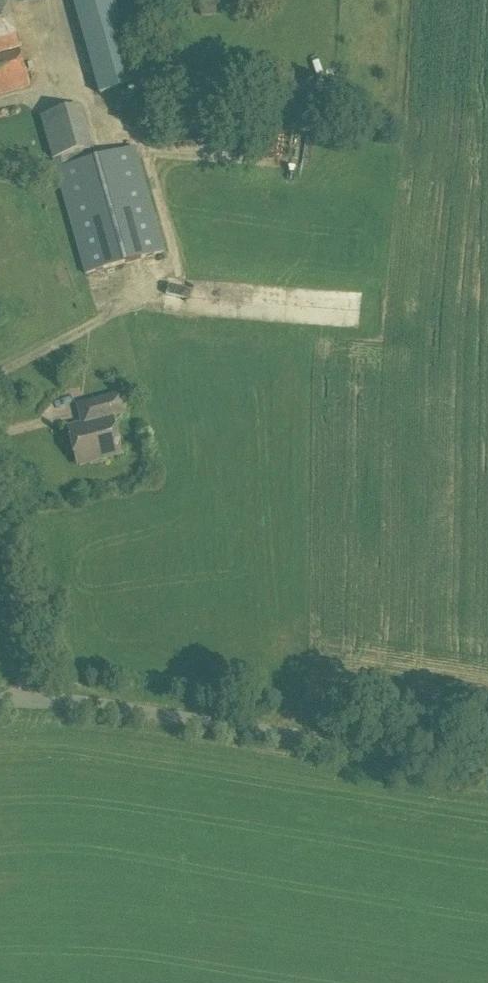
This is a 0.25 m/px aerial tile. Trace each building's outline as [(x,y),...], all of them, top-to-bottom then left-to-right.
[(0,0),(0,93),(25,86),(0,0)] [(114,0),(73,0),(98,96),(134,86),(138,85),(114,0)] [(96,157),(81,105),(40,117),(84,275),(166,252),(136,146),(96,157)] [(73,466),(120,453),(111,418),(127,414),(122,393),(116,395),(76,405),(81,425),(63,429),(73,466)]
